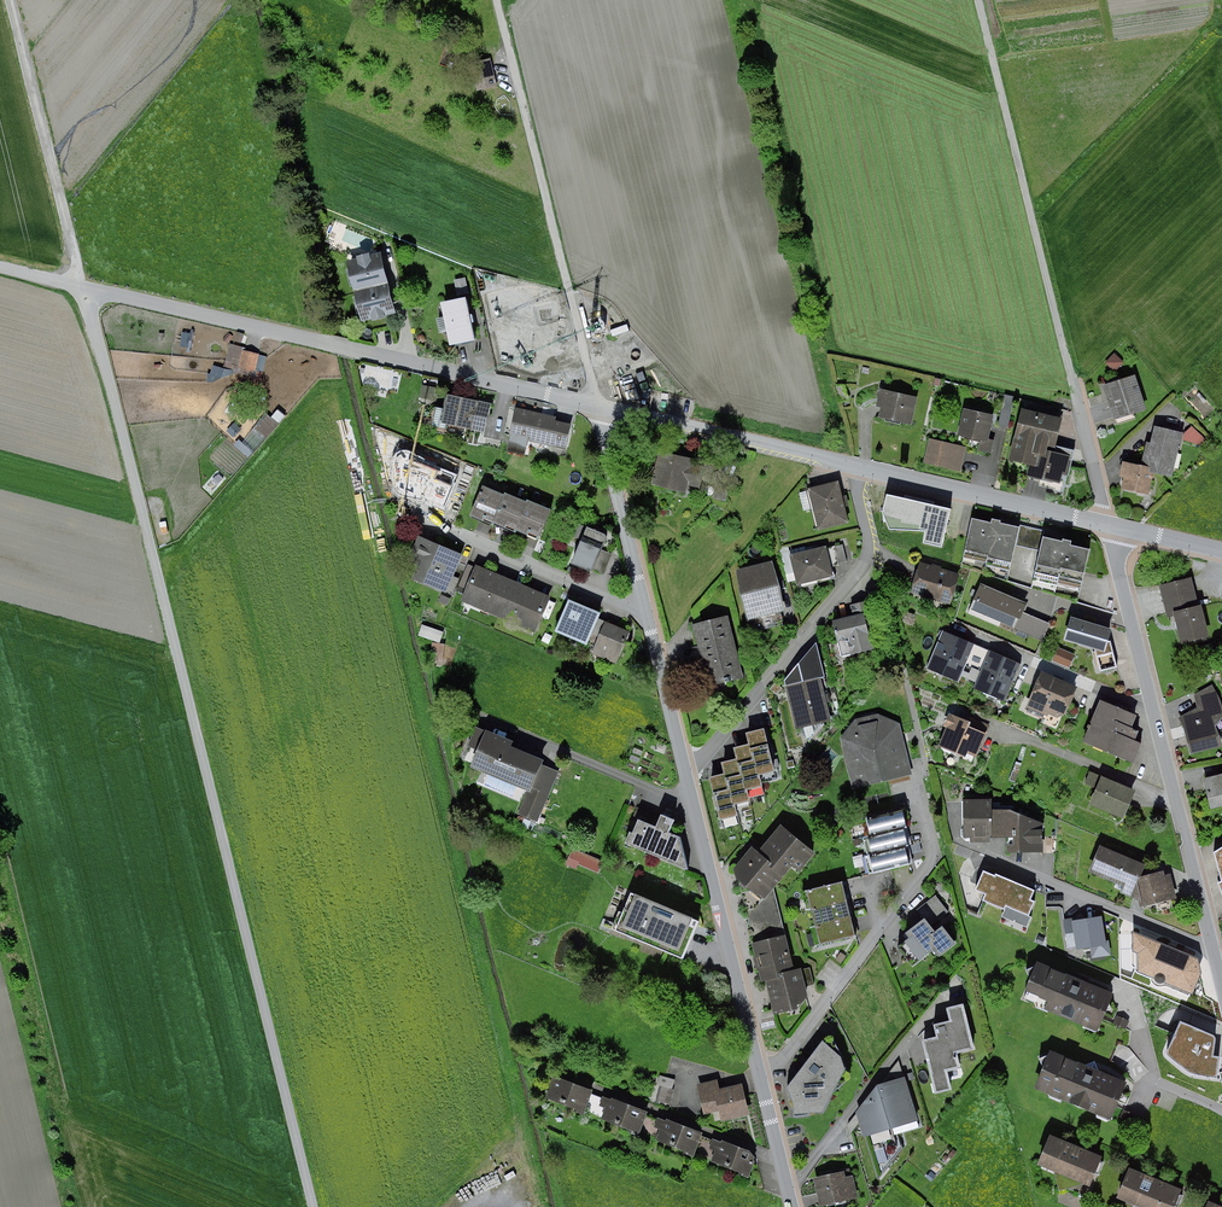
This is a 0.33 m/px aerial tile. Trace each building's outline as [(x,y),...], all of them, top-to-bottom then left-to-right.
[(490,58),(470,63),(477,91),(497,86),(490,58)] [(389,283),(382,252),(371,255),(370,253),(357,256),(358,258),(347,261),(355,292),(389,283)] [(469,293),(466,277),(454,280),(458,295),(469,293)] [(386,316),(397,314),(389,283),(355,292),(361,315),(363,322),(374,320),(374,322),(387,319),(386,316)] [(470,314),(466,297),(441,302),(444,317),(437,318),(440,333),(447,331),(451,346),(476,340),(472,322),(475,322),(473,314),(470,314)] [(513,300),(501,331),(542,347),(554,316),(513,300)] [(245,333),(237,332),(235,341),(242,343),(245,333)] [(233,337),(229,333),(223,340),(227,344),(233,337)] [(221,343),(214,342),(211,356),(219,358),(221,343)] [(245,347),(230,343),(224,369),(257,377),(259,371),(263,372),(266,357),(260,355),(260,354),(245,350),(245,347)] [(1123,363),(1115,353),(1105,362),(1114,372),(1123,363)] [(1147,409),(1135,375),(1103,385),(1114,420),(1147,409)] [(942,379),(935,378),(933,385),(940,386),(942,379)] [(849,398),(846,384),(836,386),(840,401),(849,398)] [(423,385),(420,398),(436,401),(439,388),(423,385)] [(912,425),(918,397),(880,389),(876,407),(881,408),(879,417),(912,425)] [(1207,402),(1199,393),(1197,395),(1205,404),(1207,402)] [(445,409),(435,406),(431,426),(447,429),(448,424),(485,433),(492,404),(448,394),(445,409)] [(1015,397),(1005,395),(998,425),(1008,428),(1015,397)] [(243,404),(234,400),(231,408),(240,412),(243,404)] [(566,449),(572,424),(556,421),(557,417),(516,407),(509,437),(538,443),(536,452),(547,454),(549,445),(566,449)] [(989,439),(994,415),(964,408),(958,436),(980,441),(978,450),(992,454),(995,440),(989,439)] [(285,416),(277,410),(271,417),(279,423),(285,416)] [(1041,449),(1048,450),(1056,452),(1063,419),(1022,410),(1010,461),(1029,465),(1037,467),(1041,449)] [(226,419),(221,433),(227,437),(232,423),(231,422),(232,419),(228,417),(226,419)] [(1152,443),(1147,442),(1142,465),(1150,467),(1149,473),(1154,473),(1173,478),(1179,450),(1180,450),(1183,440),(1202,445),(1206,441),(1192,426),(1184,433),(1155,427),(1152,443)] [(267,435),(261,430),(250,443),(256,448),(267,435)] [(226,441),(219,437),(214,446),(221,450),(226,441)] [(961,471),(966,447),(930,438),(924,463),(961,471)] [(575,447),(568,445),(565,458),(573,459),(575,447)] [(1067,475),(1072,456),(1056,452),(1048,450),(1041,449),(1037,467),(1029,465),(1026,476),(1061,483),(1063,474),(1067,475)] [(695,458),(660,450),(652,484),(687,492),(689,485),(700,488),(705,466),(694,463),(695,458)] [(466,473),(412,451),(397,489),(450,511),(466,473)] [(1149,473),(1150,467),(1142,465),(1123,462),(1121,477),(1125,478),(1123,490),(1126,491),(1150,495),(1154,473),(1149,473)] [(839,481),(808,488),(809,490),(799,493),(804,511),(811,509),(814,522),(816,521),(819,530),(849,522),(845,507),(849,506),(846,495),(842,496),(839,481)] [(726,501),(729,488),(717,485),(713,498),(726,501)] [(493,524),(506,495),(505,495),(484,486),(470,517),(492,526),(493,524)] [(515,531),(528,502),(527,501),(506,492),(505,495),(506,495),(493,524),(514,533),(515,531)] [(924,507),(924,505),(910,501),(911,499),(894,495),(892,495),(890,495),(888,496),(887,498),(886,500),(885,505),(887,506),(885,516),(885,518),(886,520),(887,521),(889,522),(890,522),(889,527),(907,532),(908,526),(910,526),(912,526),(914,525),(915,523),(916,522),(928,525),(923,544),(937,547),(939,548),(941,547),(942,546),(944,545),(944,543),(946,536),(943,535),(949,508),(932,504),(930,504),(928,505),(927,506),(926,507),(924,507)] [(543,531),(552,510),(528,499),(527,501),(528,502),(515,531),(539,541),(543,531)] [(992,522),(973,518),(964,558),(986,563),(984,571),(1008,577),(1016,545),(1030,548),(1034,528),(1020,525),(1020,527),(1001,523),(1002,520),(993,518),(992,522)] [(608,535),(588,527),(573,563),(604,576),(613,554),(602,550),(608,535)] [(1084,585),(1094,546),(1075,541),(1076,537),(1067,535),(1066,537),(1047,533),(1048,531),(1034,528),(1030,548),(1044,551),(1036,583),(1060,588),(1062,580),(1084,585)] [(463,555),(419,536),(408,561),(418,565),(413,578),(434,588),(433,590),(442,593),(443,591),(447,593),(448,591),(453,593),(460,578),(454,576),(463,555)] [(834,577),(827,546),(819,548),(818,545),(806,548),(805,547),(790,550),(789,546),(780,548),(788,582),(796,580),(798,585),(834,577)] [(847,562),(843,545),(834,547),(838,564),(847,562)] [(774,561),(736,570),(748,620),(751,619),(753,628),(783,620),(781,612),(786,611),(774,561)] [(920,562),(911,593),(951,605),(960,574),(942,569),(942,567),(933,564),(932,566),(920,562)] [(514,580),(476,564),(476,567),(468,564),(457,590),(464,593),(461,601),(499,617),(514,580)] [(578,570),(569,566),(567,571),(576,575),(578,570)] [(1199,606),(1192,577),(1159,585),(1167,617),(1174,616),(1181,643),(1210,636),(1202,605),(1199,606)] [(550,595),(514,580),(499,617),(535,632),(550,595)] [(1028,603),(981,583),(970,609),(1043,641),(1050,624),(1024,613),(1028,603)] [(451,599),(442,595),(439,602),(448,606),(451,599)] [(593,635),(600,619),(602,613),(569,600),(556,632),(589,645),(593,635)] [(875,624),(869,600),(851,604),(853,616),(833,621),(842,656),(874,649),(868,625),(875,624)] [(915,614),(908,612),(906,620),(913,622),(915,614)] [(693,625),(708,686),(743,678),(728,616),(693,625)] [(1108,643),(1112,629),(1072,617),(1065,640),(1095,649),(1101,671),(1117,667),(1110,642),(1108,643)] [(630,632),(600,619),(593,635),(599,637),(592,653),(617,663),(630,632)] [(440,643),(444,632),(422,624),(418,635),(440,643)] [(970,677),(982,646),(942,629),(926,669),(959,683),(963,674),(970,677)] [(553,637),(546,633),(541,641),(549,645),(553,637)] [(443,662),(446,644),(432,642),(430,661),(443,662)] [(825,722),(832,720),(828,703),(832,702),(830,694),(826,695),(825,689),(829,688),(818,643),(784,680),(796,729),(804,727),(808,742),(825,723),(825,722)] [(1023,662),(982,646),(970,677),(976,679),(972,689),(1007,703),(1023,662)] [(1069,668),(1075,655),(1058,647),(1052,661),(1069,668)] [(1078,687),(1042,671),(1026,707),(1029,708),(1027,712),(1043,719),(1044,715),(1048,716),(1049,714),(1057,718),(1066,714),(1078,687)] [(778,693),(783,687),(777,681),(771,688),(778,693)] [(1184,728),(1191,754),(1221,747),(1221,743),(1216,726),(1221,718),(1221,706),(1220,698),(1212,685),(1194,695),(1197,708),(1179,718),(1184,728)] [(1137,716),(1101,700),(1082,742),(1134,764),(1143,744),(1136,741),(1140,731),(1132,728),(1137,716)] [(836,710),(834,711),(837,721),(843,720),(838,701),(834,701),(836,710)] [(977,757),(990,725),(972,718),(971,721),(949,713),(944,727),(946,728),(939,746),(963,756),(962,759),(972,763),(974,756),(977,757)] [(840,737),(853,789),(913,775),(900,723),(878,714),(855,719),(840,737)] [(478,750),(471,767),(527,791),(517,814),(538,823),(560,772),(543,765),(545,760),(513,746),(515,742),(487,730),(486,732),(477,728),(469,747),(478,750)] [(765,728),(746,733),(749,744),(750,743),(758,775),(760,774),(775,771),(775,768),(780,767),(778,759),(773,760),(772,758),(774,758),(772,748),(770,749),(765,728)] [(647,739),(638,735),(634,742),(644,747),(647,739)] [(750,743),(734,747),(737,759),(738,758),(746,790),(748,789),(762,786),(760,774),(758,775),(750,743)] [(737,759),(722,762),(725,774),(726,773),(734,805),(735,804),(750,801),(748,789),(746,790),(738,758),(737,759)] [(793,760),(787,761),(788,768),(795,767),(793,760)] [(1022,763),(1016,761),(1009,781),(1015,783),(1022,763)] [(1136,790),(1090,771),(1085,784),(1096,788),(1090,804),(1124,819),(1136,790)] [(725,774),(710,777),(720,820),(738,816),(735,804),(734,805),(726,773),(725,774)] [(1204,779),(1211,809),(1221,807),(1221,774),(1204,779)] [(990,838),(993,838),(992,809),(992,799),(963,799),(964,829),(961,829),(962,836),(966,841),(970,841),(970,843),(990,842),(990,838)] [(1012,809),(992,809),(993,838),(1007,838),(1007,846),(1004,846),(1005,854),(1045,853),(1045,823),(1012,809)] [(908,827),(904,810),(863,819),(867,837),(905,828),(908,827)] [(657,827),(639,820),(634,833),(631,832),(626,844),(689,870),(681,837),(669,832),(674,820),(662,815),(657,827)] [(759,852),(753,847),(734,869),(737,878),(758,896),(759,895),(765,899),(793,866),(800,872),(816,853),(782,825),(759,852)] [(909,845),(905,828),(867,837),(864,837),(868,853),(868,855),(906,846),(909,845)] [(860,838),(853,840),(855,847),(862,844),(860,838)] [(910,864),(906,846),(868,855),(868,853),(853,857),(855,868),(868,865),(869,873),(910,864)] [(1146,865),(1101,846),(1090,872),(1117,883),(1115,888),(1120,889),(1121,885),(1124,886),(1121,892),(1139,900),(1142,901),(1139,883),(1141,877),(1146,865)] [(603,861),(573,848),(565,865),(577,870),(579,864),(598,873),(603,861)] [(1032,900),(1036,890),(996,873),(995,875),(985,871),(976,890),(986,894),(983,901),(1005,910),(1002,917),(1028,928),(1033,917),(1030,916),(1036,902),(1032,900)] [(1164,871),(1141,877),(1139,883),(1142,901),(1139,900),(1141,907),(1176,898),(1171,875),(1165,876),(1164,871)] [(845,879),(809,888),(811,896),(806,897),(809,909),(849,899),(845,879)] [(699,921),(633,893),(624,913),(620,912),(613,928),(683,958),(699,921)] [(931,925),(948,912),(936,896),(918,910),(925,919),(906,933),(910,938),(898,947),(913,966),(935,950),(940,957),(957,944),(944,926),(936,932),(931,925)] [(854,916),(849,899),(809,909),(814,926),(854,916)] [(864,909),(856,911),(857,917),(866,915),(864,909)] [(1075,918),(1063,920),(1067,949),(1076,948),(1077,950),(1091,948),(1092,958),(1111,955),(1109,940),(1106,941),(1102,916),(1085,919),(1085,916),(1082,914),(1077,915),(1075,918)] [(854,916),(814,926),(819,944),(858,934),(854,916)] [(1197,958),(1133,932),(1132,951),(1137,953),(1137,971),(1154,978),(1156,981),(1158,983),(1161,983),(1164,982),(1193,995),(1201,973),(1197,958)] [(766,981),(774,1015),(798,1010),(808,996),(806,986),(814,984),(810,968),(802,970),(802,968),(794,970),(786,935),(752,943),(756,957),(754,957),(757,971),(759,971),(762,982),(766,981)] [(846,956),(841,952),(836,960),(841,963),(846,956)] [(1114,994),(1038,962),(1036,967),(1027,970),(1031,980),(1026,990),(1028,991),(1025,998),(1035,1002),(1037,1008),(1044,1010),(1045,1009),(1098,1032),(1107,1011),(1113,1009),(1110,1003),(1114,994)] [(976,1050),(965,1003),(947,1008),(950,1021),(934,1025),(937,1037),(923,1040),(936,1094),(953,1090),(948,1072),(962,1068),(958,1054),(976,1050)] [(1130,1021),(1117,1016),(1113,1024),(1126,1029),(1130,1021)] [(1217,1033),(1181,1018),(1165,1052),(1189,1071),(1218,1076),(1221,1054),(1214,1052),(1217,1033)] [(824,1039),(788,1087),(794,1103),(795,1115),(824,1113),(835,1091),(850,1078),(840,1050),(832,1035),(824,1039)] [(1044,1067),(1035,1088),(1112,1120),(1120,1102),(1128,1098),(1125,1090),(1128,1083),(1098,1070),(1095,1062),(1086,1065),(1051,1050),(1049,1055),(1040,1059),(1044,1067)] [(910,1066),(904,1068),(906,1074),(913,1072),(910,1066)] [(584,1114),(594,1090),(558,1077),(557,1079),(548,1075),(545,1085),(551,1087),(547,1098),(578,1110),(578,1112),(584,1114)] [(675,1079),(660,1075),(657,1085),(660,1085),(657,1099),(659,1099),(658,1102),(670,1105),(674,1089),(673,1089),(675,1079)] [(921,1121),(907,1078),(878,1086),(892,1130),(921,1121)] [(721,1089),(718,1079),(697,1084),(705,1115),(719,1111),(722,1122),(750,1115),(743,1084),(721,1089)] [(892,1130),(878,1086),(859,1112),(866,1137),(892,1130)] [(639,1136),(648,1111),(612,1098),(612,1100),(603,1096),(600,1106),(606,1108),(601,1119),(633,1131),(633,1133),(639,1136)] [(694,1157),(703,1133),(667,1119),(667,1121),(658,1118),(655,1127),(661,1129),(656,1140),(688,1152),(688,1154),(694,1157)] [(1103,1156),(1051,1135),(1038,1165),(1055,1172),(1060,1191),(1085,1184),(1091,1187),(1096,1174),(1099,1175),(1104,1162),(1101,1161),(1103,1156)] [(715,1151),(711,1162),(743,1174),(742,1175),(749,1178),(756,1159),(751,1151),(722,1140),(722,1142),(713,1139),(709,1148),(715,1151)] [(883,1143),(873,1146),(878,1164),(888,1161),(883,1143)] [(1129,1168),(1117,1198),(1134,1205),(1134,1206),(1175,1206),(1178,1206),(1183,1195),(1180,1194),(1182,1190),(1129,1168)] [(846,1177),(845,1171),(814,1178),(821,1206),(858,1198),(853,1175),(846,1177)]
